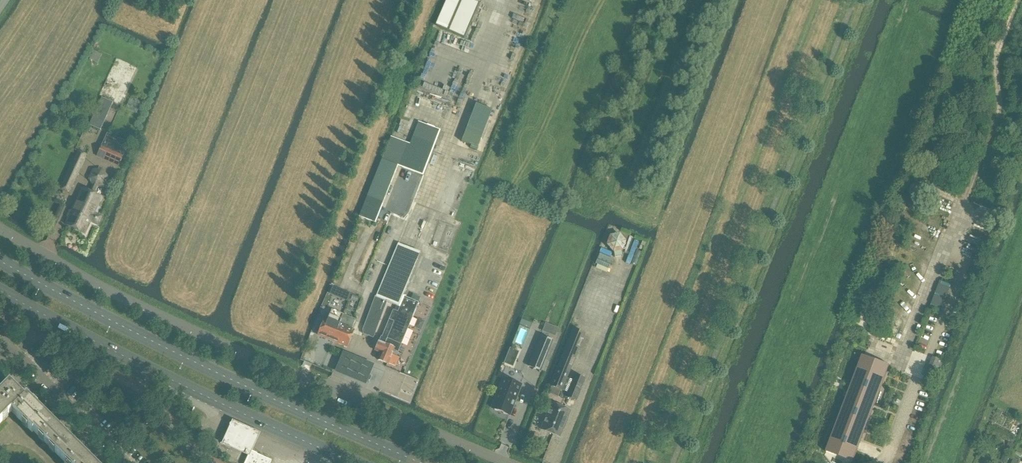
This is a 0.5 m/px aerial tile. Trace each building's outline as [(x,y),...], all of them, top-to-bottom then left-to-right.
[(438,24),(435,31),(436,31),(436,30),(462,41),(465,33),(478,3),(471,0),(448,0),(438,24)] [(90,59),(98,63),(102,54),(94,51),(90,59)] [(461,142),(471,145),(470,148),(477,151),(478,148),(477,147),(485,126),(492,110),(476,103),(468,123),(461,142)] [(392,163),(401,166),(423,175),(440,131),(430,127),(418,123),(410,145),(402,142),(400,148),(389,143),(383,159),(392,163)] [(96,156),(118,166),(129,143),(107,133),(96,156)] [(86,155),(79,152),(78,151),(61,188),(69,192),(86,155)] [(389,171),(392,163),(383,159),(380,167),(389,171)] [(65,224),(79,231),(85,234),(85,233),(90,221),(98,225),(101,217),(94,213),(101,197),(92,193),(96,186),(103,185),(107,177),(102,169),(92,170),(88,178),(94,185),(91,192),(82,188),(65,224)] [(379,196),(369,193),(360,215),(370,219),(379,196)] [(614,252),(615,258),(622,257),(621,251),(622,250),(625,242),(619,234),(610,236),(607,245),(613,252),(614,252)] [(362,330),(367,332),(374,335),(387,302),(387,301),(386,301),(391,291),(391,292),(407,256),(406,256),(409,249),(410,249),(410,248),(398,243),(376,297),(375,296),(362,330)] [(597,260),(611,265),(613,259),(600,254),(597,260)] [(378,360),(387,364),(394,349),(398,351),(418,302),(404,296),(397,312),(392,310),(381,337),(383,337),(381,343),(378,342),(375,350),(381,353),(378,360)] [(318,335),(332,341),(343,314),(331,310),(327,319),(325,318),(318,335)] [(343,314),(332,341),(347,347),(353,330),(351,329),(355,319),(343,314)] [(546,323),(543,329),(555,333),(557,328),(546,323)] [(565,349),(550,386),(561,390),(585,333),(573,328),(565,349)] [(528,366),(540,371),(552,341),(540,336),(528,366)] [(359,360),(342,353),(335,373),(351,380),(366,386),(374,366),(359,360)] [(853,461),(888,367),(862,357),(826,451),(853,461)] [(576,401),(585,378),(575,375),(566,397),(576,401)] [(509,415),(513,405),(521,385),(503,378),(492,408),(494,409),(494,410),(496,411),(498,411),(499,411),(502,412),(503,413),(506,414),(507,414),(509,415)] [(0,392),(0,423),(11,412),(32,433),(33,432),(34,432),(48,418),(32,402),(34,400),(29,394),(26,396),(24,398),(9,383),(9,384),(9,383),(0,392)] [(541,430),(550,433),(560,407),(551,404),(541,430)] [(560,407),(550,433),(559,437),(569,411),(560,407)] [(48,418),(34,432),(65,462),(93,462),(90,460),(93,458),(87,452),(85,455),(63,433),(66,431),(60,425),(58,428),(48,418)] [(260,434),(232,421),(228,429),(221,445),(249,457),(260,434)] [(1008,443),(1006,451),(1011,453),(1014,445),(1008,443)] [(261,456),(256,453),(251,451),(245,462),(270,462),(271,460),(261,456)]
